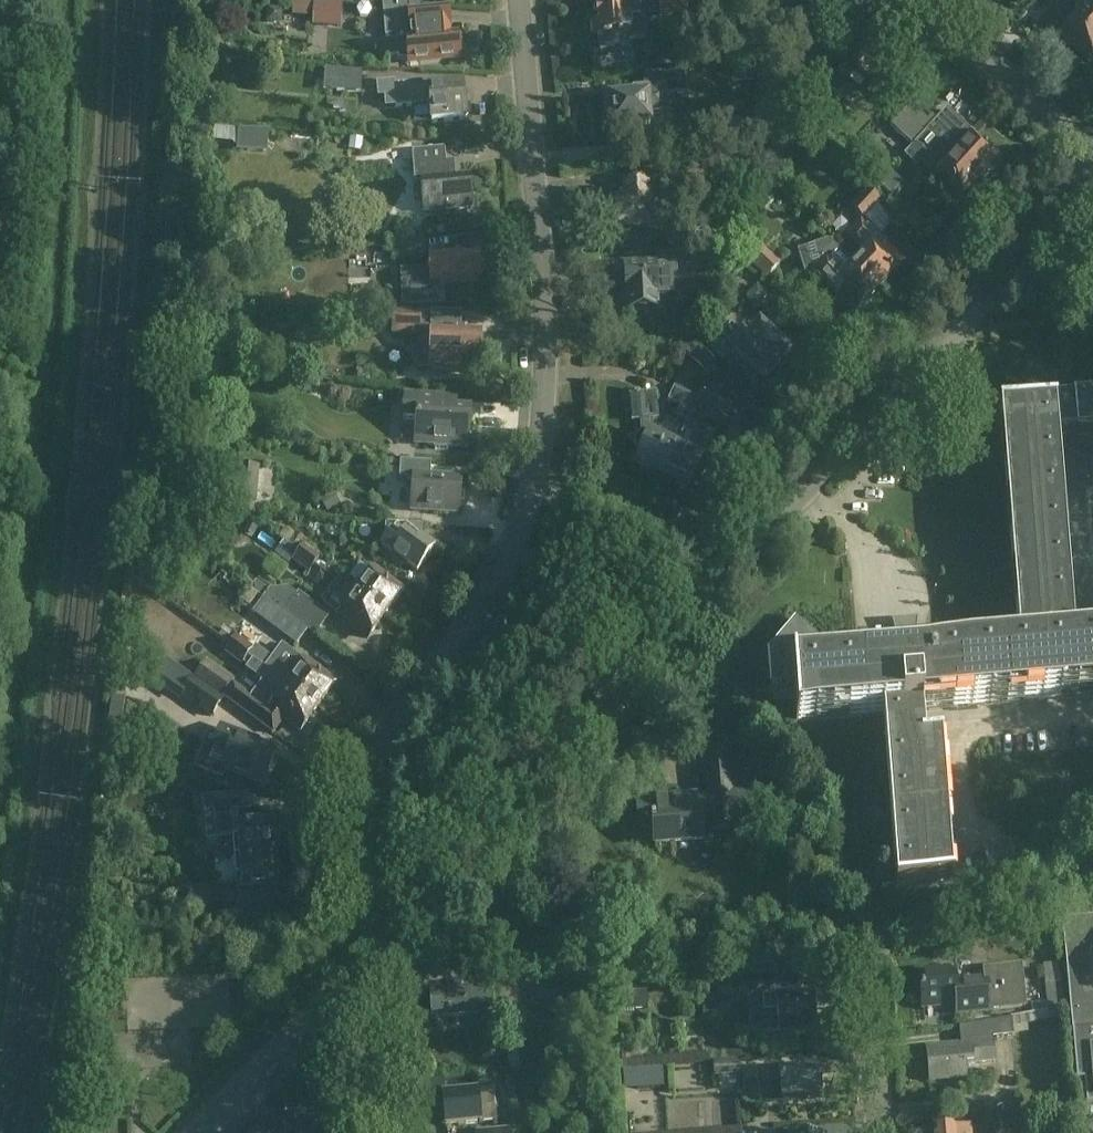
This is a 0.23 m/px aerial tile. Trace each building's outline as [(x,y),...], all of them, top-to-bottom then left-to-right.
[(315,9),(314,25),(330,26),(332,0),(316,0),(315,9)] [(646,18),(648,18),(646,0),(634,1),(634,0),(603,0),(595,1),(597,21),(593,21),(594,34),(626,32),(627,40),(647,39),(646,18)] [(659,19),(688,17),(687,0),(658,0),(659,19)] [(1081,13),(1067,0),(1059,0),(1052,7),(1071,24),(1062,34),(1088,59),(1090,57),(1092,59),(1092,24),(1081,13)] [(1081,13),(1092,24),(1092,0),(1081,13)] [(443,6),(384,3),(387,35),(407,32),(410,61),(419,60),(419,61),(459,57),(457,38),(446,39),(443,6)] [(330,41),(352,42),(353,21),(331,20),(330,41)] [(857,31),(828,42),(868,77),(888,54),(862,30),(860,33),(857,31)] [(672,65),(671,55),(655,56),(655,66),(672,65)] [(848,82),(857,70),(847,61),(837,73),(848,82)] [(326,65),(324,90),(362,93),(364,67),(326,65)] [(466,81),(466,71),(410,72),(410,83),(466,81)] [(395,84),(377,86),(379,100),(384,99),(385,110),(429,105),(431,124),(465,120),(462,86),(412,91),(411,85),(395,87),(395,84)] [(633,97),(610,99),(613,128),(650,125),(648,110),(662,108),(661,94),(647,95),(647,91),(632,92),(633,97)] [(963,161),(929,129),(906,109),(891,126),(912,146),(906,153),(917,164),(921,159),(936,174),(936,175),(961,199),(964,196),(968,197),(975,190),(973,186),(981,178),(963,161)] [(963,161),(981,178),(990,169),(993,169),(998,164),(997,160),(999,158),(948,109),(929,129),(963,161)] [(755,123),(724,121),(724,149),(755,151),(755,123)] [(266,152),(268,132),(240,130),(239,150),(266,152)] [(363,138),(350,137),(349,149),(362,150),(363,138)] [(417,181),(455,178),(454,164),(448,164),(446,148),(414,151),(417,181)] [(470,176),(455,178),(417,181),(417,182),(423,182),(426,213),(473,208),(470,176)] [(626,199),(612,200),(614,222),(628,221),(628,225),(650,223),(648,203),(658,202),(656,180),(624,183),(626,199)] [(853,203),(864,213),(879,197),(868,187),(853,203)] [(867,275),(880,286),(903,261),(861,221),(849,234),(866,250),(855,262),(867,275)] [(425,237),(391,241),(394,258),(427,254),(425,237)] [(867,275),(855,262),(847,255),(830,238),(798,246),(805,275),(816,272),(857,310),(880,286),(867,275)] [(780,263),(759,243),(746,257),(767,277),(780,263)] [(428,270),(401,271),(402,305),(430,304),(430,284),(478,283),(478,279),(482,277),(482,271),(478,268),(477,254),(457,255),(456,250),(429,251),(429,265),(428,265),(428,270)] [(624,282),(621,284),(621,291),(624,293),(625,297),(626,297),(627,312),(645,311),(644,295),(672,294),(670,267),(706,265),(705,251),(656,254),(656,265),(623,267),(624,282)] [(745,296),(756,307),(769,293),(758,283),(745,296)] [(874,318),(897,297),(888,288),(866,309),(874,318)] [(432,325),(431,341),(442,341),(442,360),(479,361),(480,356),(483,354),(483,348),(480,346),(480,332),(463,331),(463,310),(433,309),(432,325)] [(713,321),(706,345),(719,358),(730,345),(731,346),(731,348),(764,380),(777,366),(780,369),(788,360),(785,358),(789,354),(759,327),(747,340),(744,337),(742,337),(730,326),(713,321)] [(714,358),(702,347),(692,358),(705,369),(714,358)] [(486,367),(444,365),(444,377),(486,379),(486,367)] [(689,418),(699,396),(676,386),(670,398),(682,403),(678,413),(689,418)] [(767,651),(770,684),(793,682),(796,721),(884,714),(897,876),(898,887),(898,890),(950,886),(938,744),(920,746),(917,712),(1092,698),(1092,579),(1081,425),(1092,424),(1092,386),(1018,392),(1019,408),(999,409),(1018,647),(934,654),(933,640),(828,649),(828,645),(794,618),(767,651)] [(404,394),(403,419),(416,420),(415,444),(468,447),(470,412),(436,410),(437,397),(404,394)] [(672,456),(677,445),(653,434),(652,420),(658,419),(655,394),(630,396),(632,422),(640,421),(642,432),(633,438),(634,449),(641,452),(636,465),(663,477),(672,456)] [(699,396),(689,418),(677,445),(701,456),(719,418),(706,412),(711,402),(699,396)] [(672,456),(663,477),(689,489),(695,477),(699,479),(706,472),(708,459),(701,456),(677,445),(672,456)] [(400,460),(399,478),(413,479),(411,511),(458,514),(461,477),(434,476),(435,463),(400,460)] [(258,466),(239,465),(237,502),(255,503),(258,466)] [(332,492),(321,499),(327,511),(339,504),(332,492)] [(259,528),(251,523),(246,532),(254,537),(259,528)] [(388,536),(381,545),(391,552),(391,559),(401,566),(408,565),(417,572),(435,548),(421,538),(422,525),(385,523),(385,533),(388,536)] [(298,554),(315,566),(322,556),(306,544),(298,554)] [(315,566),(298,554),(295,559),(311,571),(315,566)] [(357,581),(350,591),(384,616),(401,593),(383,579),(384,577),(374,569),(362,585),(357,581)] [(384,616),(350,591),(338,583),(325,601),(342,613),(337,619),(348,627),(349,625),(368,639),(384,616)] [(284,613),(308,631),(315,636),(331,615),(300,592),(284,613)] [(308,631),(284,613),(264,599),(254,612),(299,644),(308,631)] [(138,669),(152,649),(132,633),(116,655),(115,664),(138,669)] [(235,639),(230,646),(245,658),(251,651),(235,639)] [(282,684),(316,709),(334,685),(315,672),(317,669),(283,645),(264,671),(282,684)] [(245,658),(230,646),(225,653),(240,665),(245,658)] [(194,679),(152,649),(138,669),(181,700),(183,696),(212,717),(224,700),(221,698),(194,679)] [(207,660),(194,679),(221,698),(235,680),(207,660)] [(316,709),(282,684),(276,692),(282,696),(270,712),(281,719),(282,717),(301,731),(316,709)] [(222,729),(215,748),(230,753),(224,769),(263,785),(276,753),(247,742),(248,739),(222,729)] [(709,797),(638,802),(640,827),(655,826),(657,847),(704,843),(702,823),(710,822),(711,832),(737,830),(736,824),(779,821),(776,786),(754,787),(754,783),(741,784),(741,789),(734,789),(733,780),(707,782),(709,797)] [(237,856),(274,854),(273,833),(267,834),(266,822),(238,824),(237,811),(250,810),(249,794),(204,797),(207,838),(233,836),(233,838),(236,838),(237,856)] [(274,854),(237,856),(238,874),(236,874),(237,888),(244,887),(244,888),(271,885),(270,874),(276,873),(274,854)] [(882,877),(883,889),(898,887),(897,876),(882,877)] [(218,889),(182,891),(183,904),(218,902),(218,889)] [(1092,1046),(1092,917),(1060,920),(1070,1031),(1072,1031),(1074,1048),(1092,1046)] [(649,946),(630,947),(631,963),(650,962),(649,946)] [(1047,984),(1060,983),(1058,964),(1045,965),(1047,984)] [(956,1003),(956,1007),(971,1005),(971,1012),(989,1010),(1026,1007),(1023,965),(984,968),(985,982),(955,984),(954,972),(919,975),(921,1006),(956,1003)] [(742,990),(741,978),(720,979),(720,991),(742,990)] [(1060,983),(1047,984),(1046,984),(1048,1001),(1049,1012),(1062,1010),(1060,983)] [(750,1010),(749,1010),(750,1033),(781,1030),(781,1031),(816,1028),(813,996),(792,998),(792,992),(779,993),(779,986),(752,988),(753,999),(750,1000),(750,1010)] [(478,990),(430,994),(432,1020),(480,1015),(478,990)] [(647,991),(611,993),(613,1009),(647,1008),(647,991)] [(1033,1014),(1049,1012),(1048,1001),(1032,1004),(1033,1014)] [(1033,1014),(1013,1017),(1015,1036),(1029,1033),(1028,1026),(1063,1019),(1062,1010),(1049,1012),(1033,1014)] [(963,1046),(928,1049),(930,1080),(966,1077),(966,1069),(994,1067),(992,1043),(1013,1041),(1012,1023),(962,1027),(963,1046)] [(494,1027),(479,1029),(482,1057),(497,1056),(494,1027)] [(1074,1048),(1077,1081),(1087,1080),(1089,1105),(1092,1105),(1092,1046),(1074,1048)] [(740,1060),(713,1062),(715,1076),(741,1074),(740,1060)] [(793,1066),(761,1068),(762,1082),(780,1081),(781,1100),(819,1097),(819,1094),(821,1091),(821,1083),(818,1081),(817,1067),(793,1068),(793,1066)] [(638,1069),(639,1088),(664,1086),(662,1067),(638,1069)] [(929,1082),(929,1095),(966,1097),(966,1083),(929,1082)] [(445,1111),(442,1111),(443,1123),(446,1123),(447,1127),(497,1122),(494,1090),(443,1095),(445,1111)] [(314,1118),(271,1122),(261,1132),(316,1132),(314,1118)]
